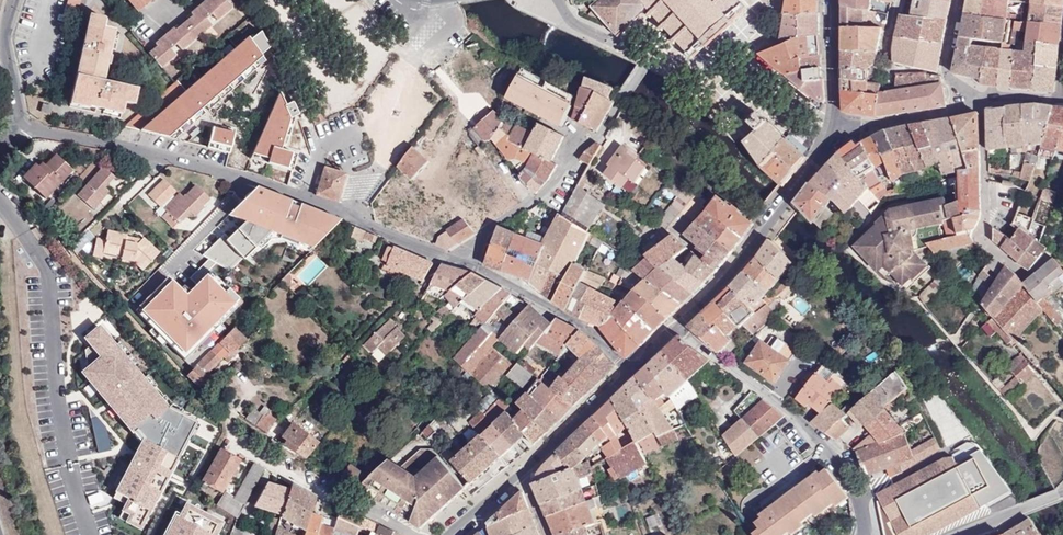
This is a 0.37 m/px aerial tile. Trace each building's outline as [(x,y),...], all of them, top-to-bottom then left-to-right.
[(64,13),(76,17),(81,0),(68,0),(64,13)] [(138,12),(152,0),(127,0),(138,12)] [(149,53),(162,68),(176,56),(171,50),(177,45),(182,51),(211,26),(205,19),(212,14),(217,20),(232,8),(225,0),(211,0),(210,0),(206,0),(190,14),(192,16),(175,30),(173,28),(155,44),(157,47),(149,53)] [(618,33),(645,7),(651,13),(648,16),(674,44),(677,42),(688,54),(690,53),(692,55),(705,44),(706,45),(732,21),(731,19),(743,8),(736,0),(603,0),(595,8),(618,33)] [(819,0),(788,0),(786,11),(785,16),(799,16),(819,14),(819,0)] [(842,6),(863,10),(870,11),(871,0),(842,0),(842,6)] [(951,3),(933,0),(915,0),(912,14),(902,13),(901,16),(947,22),(951,3)] [(965,15),(1007,20),(1008,14),(1009,0),(1008,0),(968,0),(965,15)] [(1062,26),(1062,14),(1062,11),(1062,7),(1033,4),(1031,17),(1030,22),(1062,26)] [(863,28),(863,10),(842,6),(842,28),(863,28)] [(819,36),(819,14),(799,16),(785,16),(780,46),(787,44),(798,38),(819,36)] [(103,18),(90,15),(70,104),(89,108),(89,106),(121,113),(124,103),(133,104),(136,89),(103,82),(114,30),(103,28),(105,20),(103,18)] [(1007,20),(965,15),(960,38),(973,40),(1004,43),(1007,44),(1011,21),(1007,20)] [(943,45),(947,22),(901,16),(896,38),(943,45)] [(1015,22),(1014,29),(1019,30),(1029,31),(1027,41),(1039,42),(1039,43),(1059,46),(1062,26),(1030,22),(1030,23),(1021,22),(1016,21),(1015,22)] [(885,31),(886,29),(863,28),(842,28),(842,52),(877,53),(881,31),(885,31)] [(1011,44),(1016,44),(1018,45),(1019,39),(1018,39),(1019,30),(1014,29),(1011,44)] [(174,83),(124,127),(174,139),(204,113),(201,110),(205,105),(209,110),(271,56),(260,31),(188,94),(177,81),(174,83)] [(820,57),(819,36),(798,38),(787,44),(780,46),(758,54),(786,76),(804,71),(803,59),(820,57)] [(937,73),(943,45),(896,38),(894,49),(895,63),(937,73)] [(973,40),(960,38),(953,73),(982,80),(984,68),(985,58),(969,55),(969,47),(972,47),(973,40)] [(1015,51),(1012,88),(1034,90),(1037,71),(1037,66),(1038,52),(1039,43),(1039,42),(1027,41),(1019,39),(1018,45),(1016,44),(1015,51)] [(984,68),(982,80),(981,84),(998,86),(1004,43),(973,40),(972,47),(969,47),(969,55),(985,58),(984,68)] [(1004,43),(998,86),(1012,88),(1015,51),(1009,51),(1011,44),(1007,44),(1004,43)] [(1059,46),(1039,43),(1038,52),(1058,55),(1059,50),(1059,46)] [(488,50),(484,56),(502,67),(505,61),(488,50)] [(874,64),(877,53),(842,52),(842,70),(867,71),(867,69),(874,64)] [(1037,66),(1057,70),(1058,55),(1038,52),(1037,66)] [(821,69),(820,57),(803,59),(804,71),(821,69)] [(1037,71),(1034,90),(1054,92),(1057,70),(1037,66),(1037,71)] [(821,69),(804,71),(806,82),(822,80),(821,69)] [(867,83),(867,71),(842,70),(843,81),(867,83)] [(804,71),(786,76),(800,87),(811,96),(820,103),(822,102),(824,101),(823,80),(822,80),(806,82),(804,71)] [(570,105),(519,77),(507,98),(543,117),(561,127),(572,106),(570,105)] [(586,77),(584,83),(579,100),(573,120),(596,132),(614,103),(612,102),(608,99),(610,95),(613,88),(586,77)] [(867,95),(867,83),(843,81),(843,92),(867,95)] [(881,84),(867,83),(867,95),(843,92),(844,112),(876,117),(880,93),(881,84)] [(269,114),(251,159),(291,170),(296,154),(280,150),(281,145),(285,146),(294,117),(288,104),(285,106),(278,93),(269,114)] [(294,117),(297,116),(295,110),(292,102),(288,104),(294,117)] [(52,107),(42,104),(40,112),(50,115),(52,107)] [(1042,144),(1054,107),(1035,104),(1024,105),(1026,146),(1028,145),(1026,151),(1033,150),(1034,145),(1042,144)] [(1026,146),(1024,105),(1005,109),(1007,148),(1012,147),(1026,146)] [(1062,131),(1062,108),(1054,107),(1042,144),(1038,156),(1054,160),(1056,150),(1062,131)] [(1007,148),(1005,109),(988,110),(989,150),(1007,148)] [(504,122),(494,112),(470,133),(480,146),(487,140),(493,139),(504,122)] [(739,134),(740,136),(744,142),(754,134),(755,135),(768,122),(759,113),(739,134)] [(964,153),(979,152),(978,114),(951,119),(958,135),(964,153)] [(968,170),(964,153),(958,135),(951,119),(935,122),(946,147),(956,172),(960,172),(968,170)] [(514,129),(504,122),(493,139),(510,161),(511,161),(518,159),(521,147),(529,132),(516,126),(514,129)] [(754,134),(744,142),(761,167),(785,139),(768,122),(755,135),(754,134)] [(939,164),(943,175),(956,172),(946,147),(935,122),(923,124),(940,164),(939,164)] [(564,137),(539,124),(534,134),(526,149),(536,154),(551,162),(564,137)] [(918,144),(927,168),(939,164),(940,164),(923,124),(910,126),(918,144)] [(916,171),(927,168),(918,144),(910,126),(898,129),(906,148),(916,171)] [(234,133),(213,128),(209,147),(229,152),(234,133)] [(906,174),(916,171),(906,148),(898,129),(886,132),(904,175),(906,174)] [(526,149),(534,134),(529,132),(521,147),(526,149)] [(893,182),(904,175),(886,132),(874,137),(885,163),(893,182)] [(862,143),(875,169),(885,163),(874,137),(862,143)] [(785,139),(761,167),(780,184),(783,187),(806,157),(785,139)] [(883,196),(889,195),(885,189),(880,179),(875,169),(862,143),(858,146),(854,141),(841,153),(858,178),(868,189),(878,201),(883,196)] [(584,152),(580,159),(590,165),(601,146),(599,145),(596,143),(593,146),(584,152)] [(1038,156),(1042,144),(1034,145),(1033,150),(1032,154),(1038,156)] [(635,160),(637,157),(622,146),(608,165),(610,167),(605,175),(622,188),(629,179),(634,183),(645,167),(635,160)] [(429,162),(413,147),(407,156),(399,166),(412,179),(429,162)] [(526,149),(521,147),(518,159),(530,165),(536,154),(526,149)] [(890,209),(855,246),(878,272),(884,267),(904,288),(912,280),(916,284),(931,271),(914,252),(925,249),(928,248),(929,248),(925,244),(973,231),(976,227),(978,223),(980,219),(980,217),(980,215),(980,206),(980,168),(979,152),(964,153),(968,170),(960,172),(960,178),(961,199),(946,205),(946,197),(890,209)] [(1026,166),(1034,169),(1036,164),(1029,161),(1032,154),(1027,152),(1025,161),(1027,161),(1026,166)] [(835,160),(831,165),(846,187),(859,200),(864,194),(868,189),(858,178),(841,153),(835,160)] [(557,165),(551,162),(536,154),(530,165),(527,170),(522,174),(520,176),(524,183),(536,194),(548,181),(557,165)] [(1036,164),(1038,156),(1032,154),(1029,161),(1036,164)] [(56,155),(46,167),(42,170),(38,167),(36,165),(23,178),(45,199),(71,171),(56,155)] [(652,167),(637,157),(635,160),(645,167),(634,183),(629,179),(622,188),(632,195),(652,167)] [(578,158),(571,171),(562,188),(574,194),(583,177),(586,173),(590,165),(580,159),(578,158)] [(518,159),(511,161),(522,174),(527,170),(530,165),(518,159)] [(831,165),(821,175),(832,185),(852,207),(859,200),(846,187),(831,165)] [(1021,176),(1018,188),(1026,192),(1034,169),(1026,166),(1023,165),(1022,172),(1021,176)] [(113,178),(102,167),(77,195),(93,208),(108,192),(103,188),(113,178)] [(323,168),(315,195),(337,202),(345,174),(323,168)] [(1010,175),(989,172),(989,181),(1016,187),(1018,188),(1021,176),(1013,175),(1010,175)] [(846,214),(847,213),(852,207),(832,185),(821,175),(812,186),(831,200),(846,214)] [(920,184),(927,183),(925,175),(919,176),(920,184)] [(909,186),(920,184),(919,176),(917,177),(915,177),(915,179),(907,181),(909,186)] [(563,211),(561,215),(587,232),(604,206),(581,190),(588,180),(583,177),(574,194),(563,211)] [(163,180),(148,195),(160,207),(175,192),(163,180)] [(682,194),(687,188),(677,180),(672,186),(682,194)] [(889,195),(898,194),(894,184),(885,189),(889,195)] [(167,212),(178,222),(179,223),(190,212),(195,217),(204,208),(202,205),(209,199),(195,185),(182,197),(178,194),(164,208),(167,212)] [(822,231),(831,219),(834,215),(826,208),(831,200),(812,186),(798,205),(801,208),(822,231)] [(341,221),(256,187),(228,215),(244,221),(223,242),(219,238),(200,255),(230,270),(270,231),(310,249),(341,221)] [(691,219),(703,206),(698,202),(701,199),(687,188),(682,194),(672,206),(691,219)] [(1057,192),(1044,188),(1040,198),(1053,202),(1057,192)] [(733,208),(719,197),(708,211),(743,238),(755,225),(751,221),(740,213),(733,208)] [(1038,204),(1035,212),(1042,215),(1045,207),(1038,204)] [(656,225),(667,232),(673,235),(674,236),(681,230),(691,219),(672,206),(656,225)] [(1035,212),(1021,207),(1018,214),(1023,215),(1033,218),(1035,212)] [(862,215),(866,219),(872,213),(868,209),(862,215)] [(454,226),(464,220),(466,219),(456,210),(447,215),(454,226)] [(732,252),(743,238),(708,211),(696,224),(732,252)] [(172,228),(178,222),(167,212),(161,217),(172,228)] [(542,253),(530,283),(542,292),(552,271),(567,277),(575,264),(586,241),(589,233),(587,232),(561,215),(560,214),(548,235),(543,244),(545,245),(542,253)] [(1023,215),(1018,214),(1014,225),(1019,229),(1012,240),(1010,239),(1003,247),(1011,255),(1020,262),(1035,241),(1027,235),(1032,221),(1033,218),(1023,215)] [(464,220),(454,226),(446,230),(447,231),(458,243),(475,233),(464,220)] [(1027,235),(1035,241),(1040,245),(1046,226),(1032,221),(1027,235)] [(721,265),(732,252),(696,224),(685,236),(709,255),(721,265)] [(517,234),(503,271),(524,278),(530,283),(542,253),(545,245),(543,244),(548,235),(520,225),(517,234)] [(364,241),(365,239),(368,231),(357,226),(353,236),(364,241)] [(517,234),(499,228),(486,265),(503,271),(517,234)] [(1003,247),(1010,239),(995,228),(994,240),(1003,247)] [(89,231),(73,246),(78,252),(94,237),(89,231)] [(125,241),(126,236),(108,231),(105,240),(97,238),(93,255),(101,257),(102,252),(121,256),(120,259),(133,262),(141,270),(158,253),(143,238),(140,241),(137,244),(125,241)] [(373,233),(368,231),(365,239),(373,242),(376,234),(373,233)] [(447,231),(430,243),(447,250),(458,243),(447,231)] [(934,253),(945,250),(965,245),(974,243),(973,242),(972,240),(972,239),(972,237),(972,233),(973,231),(925,244),(929,248),(934,253)] [(594,236),(589,233),(586,241),(590,243),(594,236)] [(172,234),(163,243),(168,248),(177,239),(172,234)] [(659,268),(667,274),(678,262),(674,258),(687,248),(674,236),(673,235),(644,256),(647,258),(657,270),(659,268)] [(602,241),(594,236),(590,243),(598,248),(602,241)] [(778,238),(773,244),(794,264),(798,261),(800,263),(802,262),(778,238)] [(1035,241),(1020,262),(1019,263),(1030,270),(1039,259),(1047,249),(1040,245),(1035,241)] [(771,242),(757,258),(780,280),(784,276),(794,264),(773,244),(771,242)] [(965,245),(945,250),(947,256),(967,251),(965,245)] [(433,264),(395,247),(394,249),(391,248),(389,248),(384,260),(385,261),(388,263),(387,265),(412,275),(423,280),(433,264)] [(1047,249),(1039,259),(1043,261),(1051,251),(1047,248),(1047,249)] [(632,253),(624,251),(620,261),(627,265),(632,253)] [(690,266),(697,256),(693,253),(686,262),(690,266)] [(716,272),(721,265),(709,255),(703,261),(716,272)] [(704,283),(716,272),(703,261),(697,256),(690,266),(687,270),(704,283)] [(682,304),(693,294),(667,274),(659,268),(657,270),(647,258),(633,270),(646,281),(682,304)] [(757,258),(744,272),(762,289),(768,293),(780,280),(757,258)] [(972,289),(983,296),(1003,265),(994,258),(979,276),(980,276),(972,289)] [(1043,310),(1056,325),(1062,320),(1055,311),(1047,302),(1044,298),(1053,291),(1054,292),(1062,285),(1062,269),(1055,259),(1024,284),(1024,285),(1038,302),(1037,303),(1043,310)] [(388,263),(385,261),(381,270),(409,282),(412,275),(387,265),(388,263)] [(794,264),(784,276),(786,278),(800,263),(798,261),(794,264)] [(693,294),(704,283),(687,270),(678,262),(667,274),(693,294)] [(554,301),(567,311),(580,283),(581,281),(587,270),(584,269),(579,266),(575,264),(567,277),(554,301)] [(472,273),(443,265),(431,284),(450,292),(451,291),(472,273)] [(632,269),(627,265),(625,270),(622,276),(627,279),(632,269)] [(1007,267),(982,305),(993,318),(1002,328),(1013,341),(1014,341),(1043,310),(1037,303),(1038,302),(1024,285),(1024,284),(1007,267)] [(622,276),(625,270),(619,268),(616,274),(621,277),(622,276)] [(185,294),(172,281),(140,311),(184,358),(242,302),(211,270),(185,294)] [(581,281),(596,288),(600,290),(605,279),(587,270),(581,281)] [(542,292),(554,301),(567,277),(552,271),(542,292)] [(744,272),(730,287),(749,308),(761,298),(768,293),(762,289),(744,272)] [(487,281),(472,273),(451,291),(465,300),(487,281)] [(945,283),(938,276),(917,298),(923,305),(945,283)] [(785,280),(782,282),(771,293),(775,298),(789,285),(785,280)] [(503,290),(487,281),(465,300),(452,311),(461,317),(462,316),(471,322),(477,316),(476,316),(482,309),(503,290)] [(667,319),(682,304),(646,281),(636,291),(651,303),(667,319)] [(567,311),(580,318),(594,291),(580,283),(567,311)] [(730,287),(716,300),(738,327),(740,328),(743,325),(753,335),(776,314),(768,305),(775,298),(771,293),(770,295),(764,301),(761,298),(749,308),(730,287)] [(512,295),(503,290),(482,309),(476,316),(477,316),(485,324),(486,325),(512,295)] [(598,325),(601,328),(612,315),(610,312),(617,302),(614,300),(594,291),(580,318),(598,325)] [(655,330),(667,319),(651,303),(636,291),(625,303),(655,330)] [(530,305),(512,295),(486,325),(485,324),(479,330),(454,358),(468,371),(470,372),(493,347),(501,338),(530,305)] [(1047,302),(1055,311),(1060,308),(1052,299),(1047,302)] [(716,300),(701,315),(715,329),(717,327),(726,336),(738,327),(716,300)] [(639,345),(655,330),(625,303),(613,316),(639,345)] [(445,305),(437,313),(444,319),(451,313),(445,305)] [(552,325),(530,305),(501,338),(518,353),(525,345),(530,350),(537,342),(552,325)] [(431,319),(438,326),(444,319),(437,313),(431,319)] [(626,358),(639,345),(613,316),(612,315),(601,328),(606,334),(626,358)] [(697,335),(718,353),(731,342),(726,336),(717,327),(715,329),(701,315),(688,328),(697,335)] [(1002,328),(993,318),(991,320),(982,328),(990,338),(996,332),(1002,328)] [(557,319),(552,325),(537,342),(553,351),(562,355),(568,346),(581,332),(557,319)] [(391,324),(368,346),(375,354),(379,350),(388,359),(408,340),(398,330),(391,324)] [(120,511),(128,515),(124,523),(143,532),(147,524),(197,422),(170,409),(97,326),(83,338),(99,357),(81,373),(141,441),(113,498),(123,503),(120,511)] [(210,351),(219,360),(222,357),(228,351),(231,353),(245,339),(234,328),(210,351)] [(1013,341),(1002,328),(996,332),(1008,345),(1010,343),(1012,342),(1013,341)] [(596,346),(581,332),(568,346),(583,360),(596,346)] [(740,339),(745,345),(751,339),(747,333),(740,339)] [(679,336),(663,351),(687,381),(710,361),(691,348),(679,336)] [(747,364),(768,379),(773,373),(779,378),(796,352),(778,339),(771,349),(762,343),(747,364)] [(616,366),(596,346),(583,360),(603,379),(616,366)] [(514,367),(493,347),(470,372),(473,376),(474,377),(486,387),(491,391),(492,392),(492,391),(507,375),(514,367)] [(854,357),(860,353),(855,348),(850,352),(854,357)] [(209,353),(187,375),(199,387),(208,377),(205,374),(219,360),(210,351),(209,353)] [(228,351),(222,357),(227,361),(233,355),(231,353),(228,351)] [(562,355),(553,351),(550,355),(559,360),(562,355)] [(663,351),(648,366),(667,394),(669,397),(687,381),(663,351)] [(1021,354),(1021,355),(1017,357),(1022,363),(1017,367),(1027,378),(1035,371),(1026,361),(1027,360),(1021,354)] [(800,383),(791,394),(807,407),(809,404),(821,413),(842,387),(832,379),(838,370),(824,358),(819,363),(821,366),(805,387),(800,383)] [(603,379),(583,360),(564,380),(585,395),(603,379)] [(1012,372),(1017,367),(1016,366),(1019,364),(1015,360),(1007,367),(1012,372)] [(710,361),(687,381),(693,389),(713,371),(712,369),(716,365),(710,361)] [(507,375),(522,388),(534,376),(517,363),(514,367),(507,375)] [(648,366),(636,377),(652,398),(653,398),(655,396),(658,401),(661,398),(667,394),(648,366)] [(1001,393),(1006,398),(1027,378),(1017,367),(1012,372),(1017,378),(1001,393)] [(729,376),(719,368),(716,372),(725,380),(729,376)] [(473,376),(470,372),(468,371),(462,376),(468,382),(473,376)] [(883,409),(907,388),(896,372),(852,410),(865,425),(876,415),(879,418),(886,412),(883,409)] [(773,373),(768,379),(774,383),(779,378),(773,373)] [(636,377),(625,387),(646,417),(647,416),(656,432),(655,432),(658,437),(674,430),(660,408),(653,398),(652,398),(636,377)] [(585,395),(564,380),(562,378),(552,389),(574,407),(585,395)] [(997,378),(992,383),(999,391),(999,390),(1005,386),(997,378)] [(560,420),(574,407),(552,389),(539,380),(528,393),(560,420)] [(687,381),(669,397),(671,400),(677,410),(698,397),(693,389),(687,381)] [(460,392),(468,399),(472,394),(464,387),(460,392)] [(625,387),(612,400),(629,427),(636,441),(636,442),(655,432),(656,432),(647,416),(646,417),(625,387)] [(225,388),(217,399),(231,409),(238,398),(225,388)] [(478,408),(481,411),(484,414),(500,398),(492,391),(492,392),(478,408)] [(547,432),(560,420),(528,393),(517,404),(524,410),(547,432)] [(909,403),(914,398),(911,394),(906,399),(909,403)] [(655,396),(653,398),(660,408),(665,405),(661,398),(658,401),(655,396)] [(484,414),(491,421),(508,405),(500,398),(484,414)] [(612,400),(595,416),(610,438),(613,442),(603,448),(609,458),(614,466),(621,477),(621,478),(647,464),(636,442),(636,441),(624,449),(621,445),(620,441),(619,437),(618,434),(625,430),(629,427),(612,400)] [(763,401),(742,419),(758,438),(775,424),(784,416),(763,401)] [(826,433),(841,420),(844,417),(831,406),(811,423),(826,433)] [(245,418),(255,425),(263,415),(253,408),(245,418)] [(535,444),(547,432),(524,410),(515,420),(535,444)] [(861,428),(865,425),(852,410),(848,413),(858,426),(861,428)] [(479,433),(491,421),(484,414),(481,411),(470,423),(479,433)] [(904,434),(897,426),(886,412),(879,418),(876,415),(865,425),(873,434),(853,451),(858,453),(904,434)] [(530,448),(535,444),(515,420),(509,413),(495,425),(514,446),(523,438),(530,448)] [(274,423),(277,420),(268,414),(266,417),(274,423)] [(263,415),(255,425),(267,433),(274,423),(266,417),(263,415)] [(595,416),(585,425),(600,444),(601,444),(610,438),(595,416)] [(758,438),(742,419),(723,436),(736,457),(758,438)] [(826,433),(837,441),(849,430),(841,420),(826,433)] [(283,445),(304,460),(317,442),(291,424),(281,437),(286,441),(283,445)] [(430,425),(421,433),(428,440),(436,432),(430,425)] [(501,457),(514,446),(495,425),(483,437),(501,457)] [(585,425),(570,440),(587,457),(589,455),(591,457),(594,454),(595,455),(598,453),(603,448),(601,444),(600,444),(585,425)] [(636,441),(629,427),(625,430),(630,440),(621,445),(624,449),(636,441)] [(674,430),(658,437),(663,447),(678,440),(674,430)] [(911,453),(904,434),(858,453),(868,475),(887,468),(890,477),(903,472),(903,471),(900,463),(913,458),(911,453)] [(472,484),(501,457),(483,437),(481,436),(452,462),(471,483),(472,484)] [(109,437),(98,439),(100,451),(112,449),(109,437)] [(940,449),(935,438),(911,453),(913,458),(900,463),(903,471),(940,449)] [(572,469),(579,477),(593,472),(591,467),(589,462),(582,464),(581,463),(587,457),(570,440),(557,452),(558,454),(572,469)] [(877,495),(881,502),(876,506),(881,517),(887,514),(898,534),(929,534),(1012,492),(976,443),(970,455),(960,462),(982,492),(974,496),(951,455),(877,495)] [(202,480),(204,482),(209,484),(221,491),(239,461),(220,450),(202,480)] [(375,474),(357,489),(421,529),(466,489),(467,488),(466,487),(448,466),(432,450),(421,450),(401,468),(390,461),(375,474)] [(538,479),(539,482),(572,469),(558,454),(544,467),(540,472),(539,474),(538,477),(538,479)] [(596,465),(603,460),(600,455),(592,460),(596,465)] [(234,499),(244,505),(264,469),(254,463),(234,499)] [(351,487),(365,475),(351,465),(340,481),(351,487)] [(615,481),(621,477),(614,466),(609,469),(615,481)] [(535,484),(543,505),(583,490),(579,477),(572,469),(539,482),(535,484)] [(827,469),(820,474),(818,471),(813,475),(810,471),(798,479),(802,484),(777,503),(773,498),(761,507),(765,512),(760,515),(762,518),(756,523),(760,529),(753,534),(754,534),(786,534),(790,532),(802,524),(814,514),(826,505),(829,509),(835,504),(846,496),(827,469)] [(281,515),(289,490),(266,483),(253,506),(281,515)] [(310,513),(315,497),(290,485),(289,490),(281,515),(280,517),(305,530),(310,513)] [(543,505),(548,517),(595,499),(600,498),(597,485),(583,490),(543,505)] [(523,491),(488,524),(489,527),(530,508),(523,491)] [(725,505),(731,501),(724,491),(718,495),(725,505)] [(216,505),(236,518),(244,505),(234,499),(224,493),(216,505)] [(837,507),(849,498),(846,496),(835,504),(837,507)] [(556,534),(564,534),(586,527),(596,523),(590,510),(598,507),(595,499),(548,517),(556,534)] [(175,513),(164,534),(214,534),(221,521),(185,503),(179,515),(175,513)] [(817,518),(829,509),(826,505),(814,514),(817,518)] [(339,507),(335,522),(331,534),(356,534),(358,530),(362,518),(339,507)] [(493,534),(519,534),(536,526),(530,508),(489,527),(493,534)] [(335,522),(322,517),(322,516),(310,513),(305,530),(304,534),(331,534),(335,522)] [(266,534),(268,534),(275,534),(277,527),(279,519),(272,517),(266,534)] [(362,518),(358,530),(368,534),(370,534),(398,534),(362,518)] [(1031,519),(1006,534),(1041,534),(1031,519)] [(760,529),(756,523),(749,528),(753,534),(760,529)] [(480,532),(483,534),(493,534),(489,527),(488,524),(480,532)] [(790,532),(792,534),(794,534),(804,527),(802,524),(790,532)] [(519,534),(540,534),(536,526),(519,534)]
